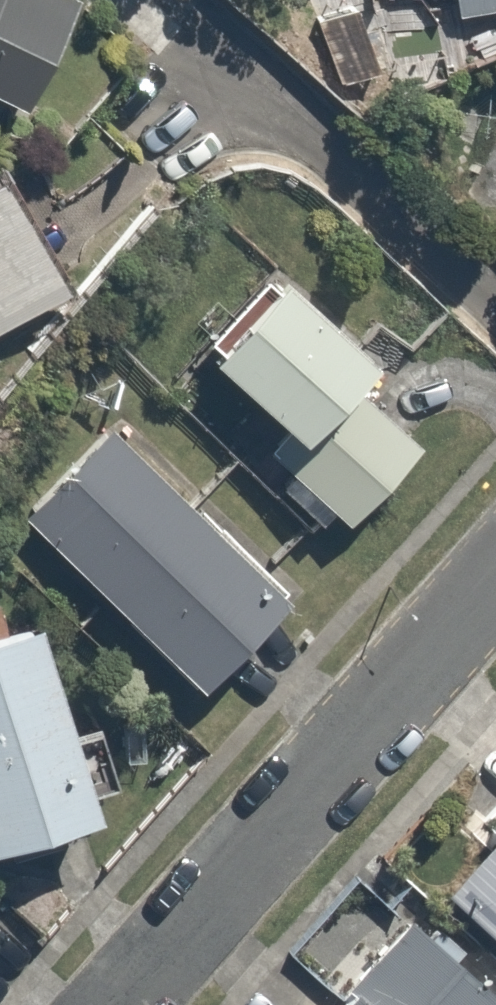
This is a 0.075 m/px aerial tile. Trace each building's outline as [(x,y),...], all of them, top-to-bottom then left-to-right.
[(26,110),(74,0),(0,0),(0,99),(26,110)] [(455,16),(495,8),(495,0),(452,0),(455,16)] [(71,293),(6,179),(0,182),(0,333),(71,293)] [(282,276),(208,362),(301,443),(268,482),(336,540),(416,447),(360,399),(388,367),(282,276)] [(115,433),(27,524),(203,696),(291,606),(115,433)] [(0,643),(0,860),(114,823),(50,627),(0,643)] [(495,947),(495,841),(443,896),(495,947)] [(412,922),(342,1004),(495,1004),(495,992),(412,922)]
